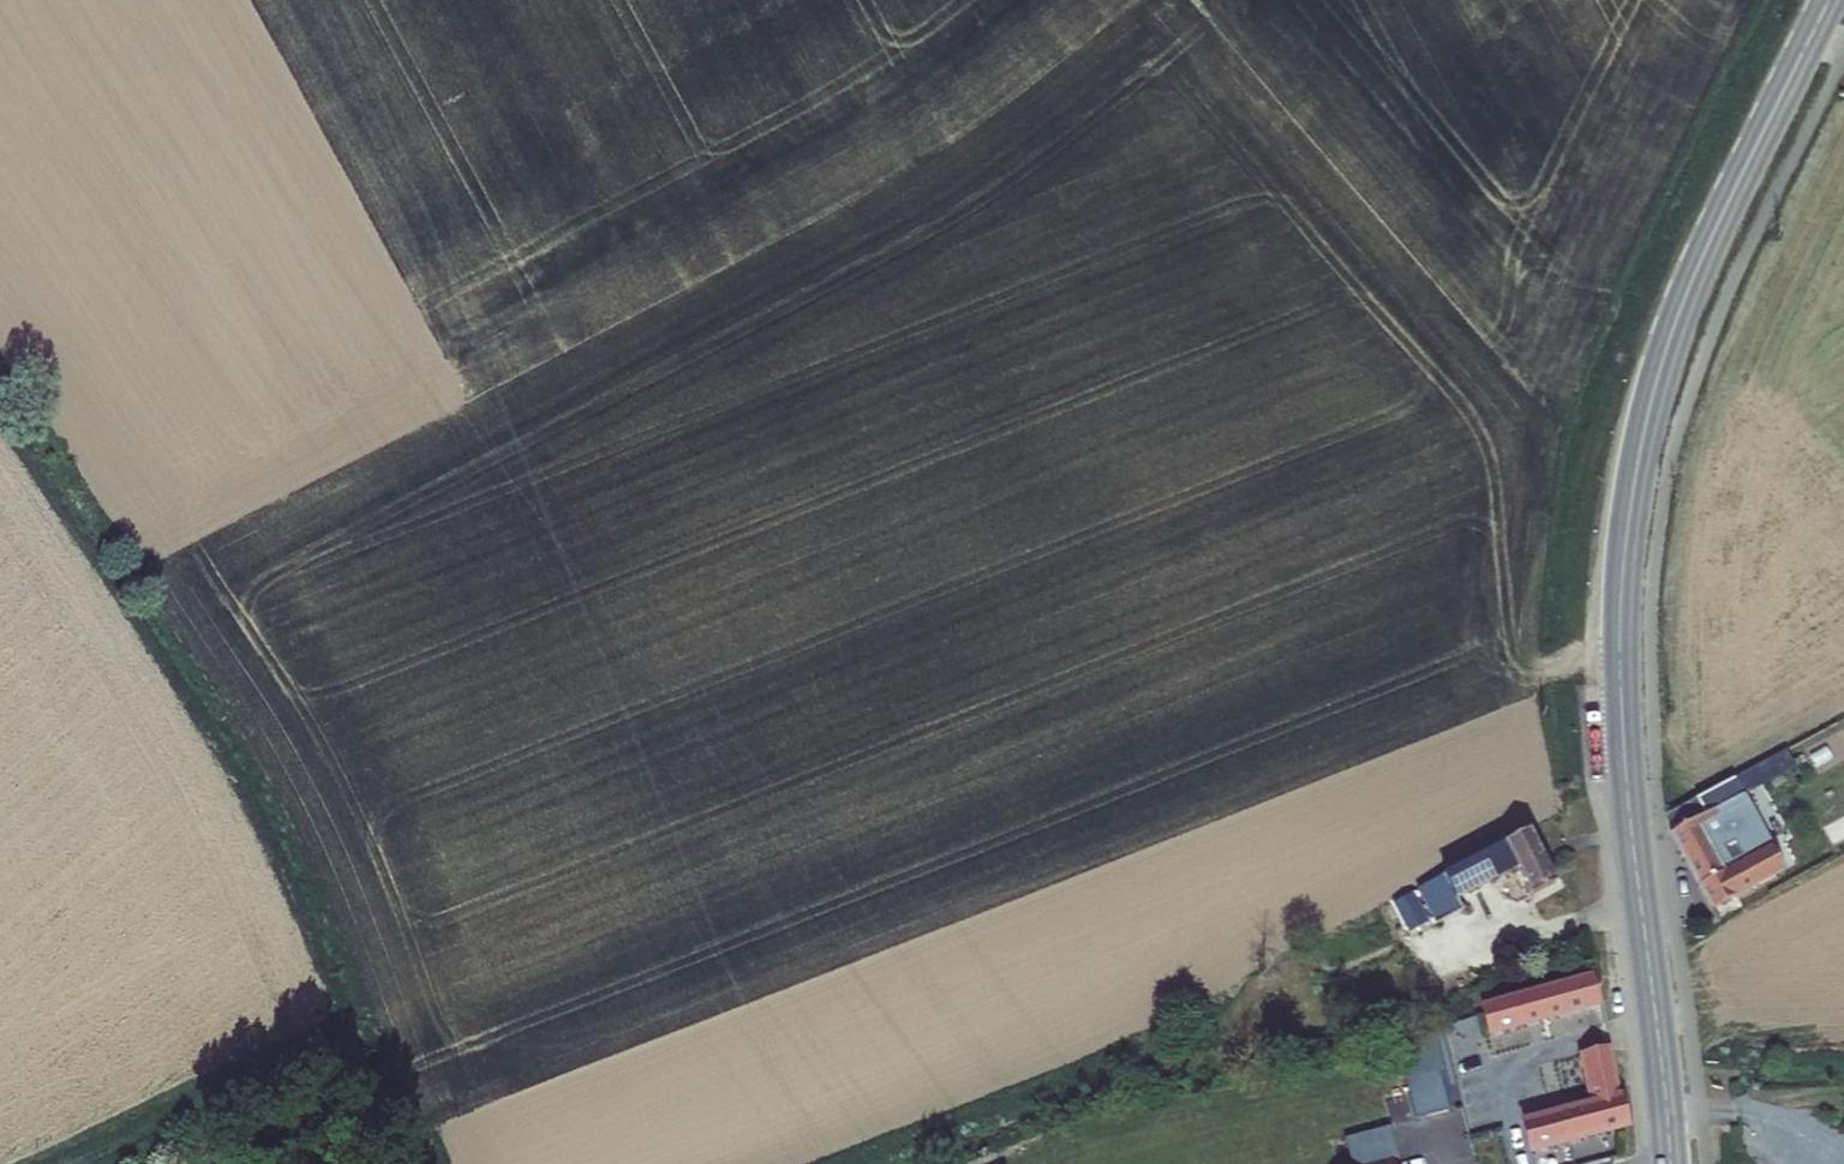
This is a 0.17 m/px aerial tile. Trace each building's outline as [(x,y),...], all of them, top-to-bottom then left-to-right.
[(1704,815),(1669,834),(1709,911),(1773,875),(1759,851),(1774,843),(1767,831),(1742,845),(1750,859),(1740,865),(1723,873),(1709,849),(1726,840),(1732,837),(1724,823),(1740,814),(1750,808),(1733,779),(1696,799),(1704,815)] [(1740,814),(1724,823),(1732,837),(1747,829),(1740,814)] [(1529,829),(1417,887),(1428,909),(1437,924),(1463,911),(1457,898),(1517,866),(1532,895),(1557,883),(1529,829)] [(1726,840),(1709,849),(1723,873),(1740,865),(1726,840)] [(1603,1016),(1596,984),(1482,1015),(1494,1060),(1504,1058),(1501,1044),(1603,1016)] [(1442,1052),(1401,1057),(1408,1121),(1449,1116),(1442,1052)] [(1612,1054),(1583,1060),(1592,1100),(1573,1105),(1576,1116),(1542,1125),(1523,1129),(1502,1135),(1509,1163),(1511,1163),(1631,1132),(1612,1054)]
